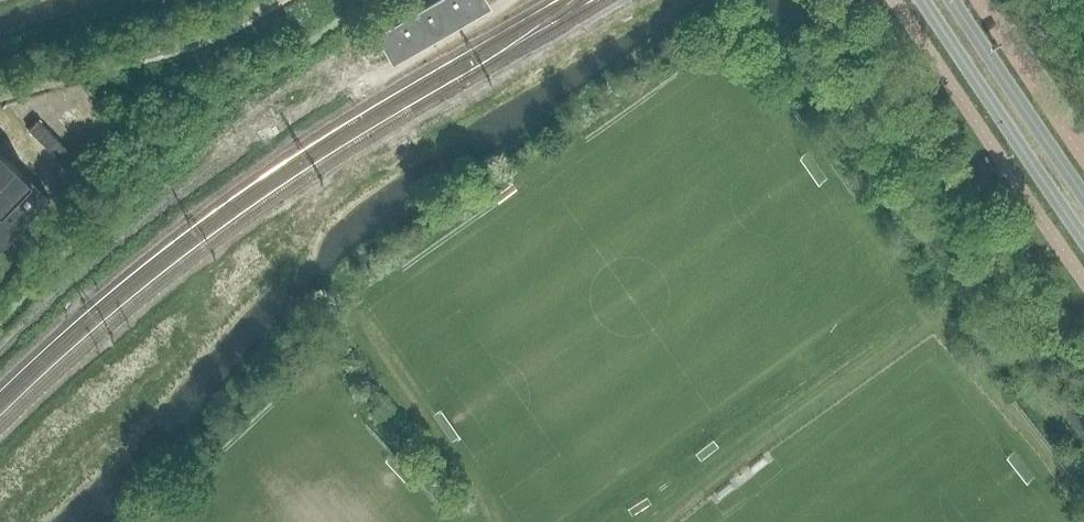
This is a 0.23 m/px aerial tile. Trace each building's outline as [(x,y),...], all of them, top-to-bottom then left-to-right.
[(376,34),(378,37),(386,52),(391,60),(392,62),(488,7),(488,6),(485,0),(435,0),(376,34)] [(38,138),(70,169),(79,159),(52,133),(38,118),(28,128),(38,138)] [(49,198),(0,149),(0,248),(49,198)]
